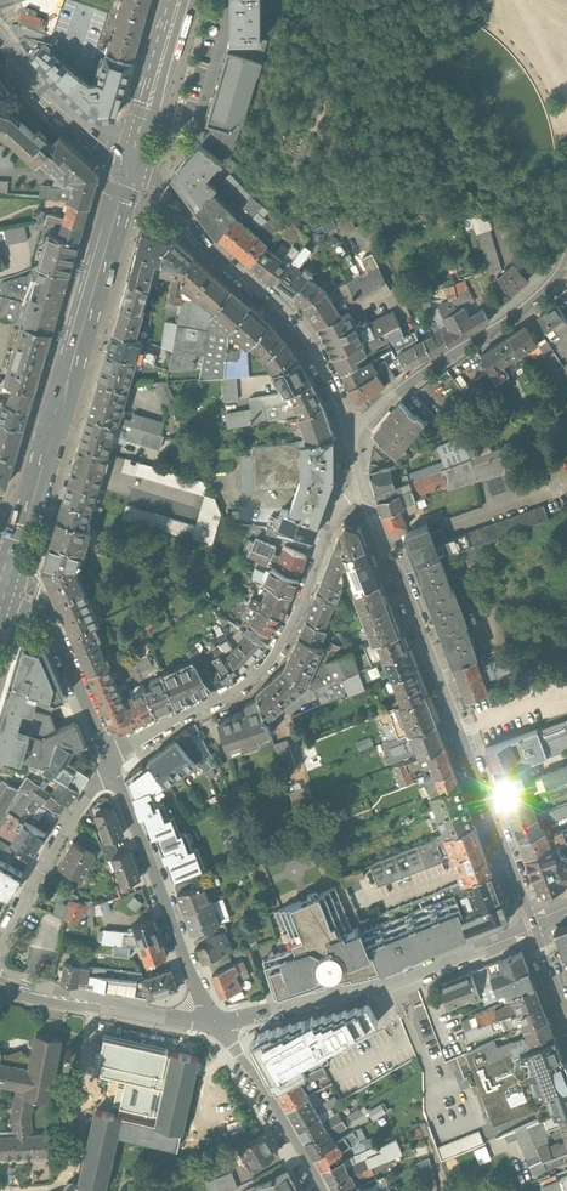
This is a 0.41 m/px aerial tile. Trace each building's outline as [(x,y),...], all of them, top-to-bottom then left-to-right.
[(124,1),(122,0),(117,19),(119,20),(113,41),(111,41),(108,51),(122,53),(136,57),(151,0),(124,0),(124,1)] [(262,0),(232,0),(232,38),(262,38),(262,0)] [(43,19),(23,12),(20,21),(40,28),(43,19)] [(262,38),(232,38),(208,121),(233,129),(234,124),(242,127),(257,73),(260,71),(264,54),(263,54),(267,38),(262,38)] [(46,45),(30,59),(87,114),(101,120),(114,119),(132,59),(105,51),(96,79),(94,77),(65,58),(46,45)] [(60,137),(53,145),(46,139),(48,137),(40,130),(35,135),(20,122),(12,114),(11,114),(0,111),(0,133),(6,135),(7,135),(37,163),(41,159),(46,164),(52,169),(54,167),(62,175),(59,187),(57,198),(70,199),(89,205),(94,188),(98,176),(96,169),(60,137)] [(201,144),(178,170),(201,201),(219,183),(208,173),(222,159),(201,144)] [(219,183),(201,201),(196,206),(218,236),(234,216),(245,202),(222,179),(219,183)] [(0,183),(0,193),(8,193),(9,184),(0,183)] [(48,186),(39,185),(37,196),(46,197),(48,186)] [(59,187),(48,186),(46,197),(57,198),(59,187)] [(89,205),(70,199),(64,217),(64,220),(83,225),(89,205)] [(469,216),(486,272),(504,267),(487,210),(469,216)] [(49,213),(41,211),(37,223),(46,221),(49,213)] [(281,232),(257,212),(246,225),(252,230),(259,236),(258,236),(267,243),(266,244),(269,246),(281,233),(281,232)] [(83,225),(64,220),(64,217),(49,213),(46,221),(46,223),(46,224),(61,228),(59,234),(59,235),(79,240),(83,225)] [(246,225),(234,216),(218,236),(251,263),(264,245),(265,246),(266,244),(267,243),(258,236),(259,236),(252,230),(246,225)] [(292,220),(281,232),(281,233),(292,243),(302,229),(292,220)] [(46,221),(37,223),(36,228),(44,230),(46,224),(46,223),(46,221)] [(174,237),(142,229),(130,277),(151,283),(158,285),(161,270),(166,247),(174,237)] [(302,229),(292,243),(293,244),(299,249),(313,231),(310,229),(307,233),(302,229)] [(79,240),(59,235),(59,234),(49,231),(39,266),(69,274),(79,240)] [(195,257),(174,237),(166,247),(161,270),(175,272),(175,271),(183,273),(184,269),(195,257)] [(265,246),(264,245),(251,263),(275,281),(290,262),(299,249),(293,244),(281,259),(265,246)] [(371,251),(359,257),(367,271),(339,286),(345,296),(333,302),(340,311),(349,306),(351,308),(359,305),(358,302),(367,297),(369,300),(391,290),(371,251)] [(212,271),(195,257),(184,269),(183,273),(183,274),(180,294),(183,294),(192,296),(204,280),(212,271)] [(275,281),(297,299),(313,280),(290,262),(275,281)] [(38,265),(14,275),(2,279),(3,288),(0,290),(0,318),(26,325),(52,332),(69,274),(39,266),(38,265)] [(498,279),(510,294),(528,279),(516,265),(498,279)] [(175,272),(170,301),(181,303),(183,295),(183,294),(180,294),(183,274),(183,273),(175,271),(175,272)] [(231,288),(212,271),(204,280),(192,296),(200,299),(216,310),(231,288)] [(151,283),(130,277),(122,305),(143,312),(151,283)] [(297,299),(304,304),(325,292),(313,280),(297,299)] [(454,284),(444,287),(448,300),(452,298),(456,296),(454,284)] [(250,305),(231,288),(216,310),(213,314),(231,329),(250,305)] [(456,296),(452,298),(456,309),(462,305),(462,306),(473,300),(467,289),(456,296)] [(325,292),(304,304),(318,325),(341,313),(340,311),(333,302),(325,292)] [(179,314),(169,370),(193,369),(196,352),(205,353),(209,331),(212,316),(213,314),(216,310),(200,299),(192,296),(183,295),(181,303),(179,314)] [(448,300),(437,307),(443,317),(456,309),(452,298),(448,300)] [(181,303),(170,301),(167,312),(179,314),(181,303)] [(143,312),(122,305),(114,330),(135,337),(136,332),(137,332),(142,317),(141,317),(143,312)] [(268,322),(250,305),(231,329),(243,340),(249,345),(251,343),(268,322)] [(482,309),(468,317),(462,306),(462,305),(456,309),(457,311),(454,313),(466,334),(489,320),(482,309)] [(538,317),(552,338),(566,328),(566,321),(557,305),(538,317)] [(349,309),(341,313),(318,325),(333,354),(364,340),(370,337),(364,324),(369,321),(364,311),(353,316),(349,309)] [(466,334),(454,313),(457,311),(456,309),(443,317),(447,324),(440,328),(441,330),(449,344),(466,334)] [(231,329),(213,314),(212,316),(205,353),(204,357),(227,359),(230,331),(231,329)] [(437,318),(430,322),(436,333),(441,330),(440,328),(438,325),(437,321),(437,318)] [(285,340),(268,322),(251,343),(264,357),(285,340)] [(400,324),(382,331),(390,346),(406,338),(400,324)] [(52,332),(26,325),(24,330),(21,329),(13,353),(43,361),(52,332)] [(526,325),(508,337),(519,354),(520,355),(538,343),(526,325)] [(243,340),(231,329),(230,331),(227,359),(238,360),(240,344),(243,340)] [(135,337),(114,330),(108,350),(135,359),(139,361),(142,351),(138,349),(142,339),(135,337)] [(436,333),(424,340),(431,355),(449,344),(441,330),(436,333)] [(364,340),(372,355),(390,346),(382,331),(370,337),(364,340)] [(508,337),(490,349),(492,351),(483,358),(491,375),(502,367),(519,354),(508,337)] [(285,340),(264,357),(274,371),(299,359),(285,340)] [(333,354),(343,377),(367,367),(363,359),(372,355),(364,340),(333,354)] [(424,340),(414,345),(422,360),(431,355),(424,340)] [(547,343),(540,348),(547,359),(554,354),(547,343)] [(414,345),(402,352),(409,367),(422,360),(414,345)] [(135,359),(108,350),(100,378),(120,384),(128,384),(135,359)] [(43,361),(13,353),(6,377),(10,378),(9,383),(13,384),(34,390),(43,361)] [(227,359),(204,357),(200,379),(221,378),(225,377),(227,359)] [(299,359),(274,371),(278,378),(277,379),(280,385),(281,385),(285,392),(288,392),(289,391),(311,381),(299,359)] [(367,367),(343,377),(354,398),(370,397),(395,381),(383,360),(367,367)] [(502,367),(491,375),(496,387),(510,377),(502,367)] [(225,377),(221,378),(223,401),(238,400),(237,376),(225,377)] [(120,384),(100,378),(89,413),(117,421),(119,422),(120,416),(130,384),(128,384),(120,384)] [(449,378),(424,394),(436,412),(461,395),(449,378)] [(175,400),(167,381),(151,382),(162,406),(175,400)] [(311,381),(289,391),(297,407),(301,415),(302,415),(323,404),(311,381)] [(34,390),(13,384),(8,402),(29,408),(34,390)] [(285,392),(250,399),(251,407),(254,423),(258,423),(267,421),(264,407),(291,402),(294,409),(297,407),(289,391),(288,392),(285,392)] [(496,397),(446,421),(452,434),(502,410),(496,397)] [(4,401),(0,413),(0,419),(24,426),(29,408),(8,402),(4,401)] [(401,401),(373,434),(395,455),(407,448),(404,445),(417,432),(425,423),(422,420),(416,413),(413,415),(401,401)] [(323,404),(302,415),(301,415),(287,417),(289,430),(305,427),(307,440),(334,436),(323,404)] [(254,423),(251,407),(224,412),(227,428),(254,423)] [(441,424),(429,411),(422,420),(425,423),(417,432),(422,437),(441,424)] [(145,416),(134,412),(131,420),(120,416),(119,422),(141,429),(145,416)] [(117,421),(89,413),(80,443),(108,452),(113,434),(117,421)] [(165,422),(145,416),(141,429),(145,430),(161,435),(165,422)] [(0,419),(0,451),(15,455),(24,426),(0,419)] [(119,422),(117,421),(113,434),(141,442),(145,430),(141,429),(119,422)] [(161,435),(145,430),(141,442),(161,447),(164,435),(161,435)] [(334,436),(307,440),(301,441),(302,477),(299,487),(290,510),(319,521),(335,477),(334,436)] [(416,473),(418,479),(469,460),(465,450),(460,437),(438,446),(444,462),(416,473)] [(301,441),(241,446),(241,491),(299,487),(302,477),(301,441)] [(108,452),(80,443),(69,481),(97,489),(108,452)] [(476,446),(465,450),(469,460),(480,456),(476,446)] [(0,451),(0,483),(6,485),(15,455),(0,451)] [(140,462),(125,457),(121,471),(135,476),(136,474),(140,462)] [(209,482),(140,461),(140,462),(136,474),(205,495),(209,482)] [(404,464),(391,469),(378,471),(377,467),(376,466),(370,465),(369,473),(375,493),(410,482),(407,475),(404,464)] [(416,472),(407,475),(410,482),(411,482),(418,479),(416,473),(416,472)] [(97,489),(69,481),(63,500),(91,508),(97,489)] [(410,482),(375,493),(383,515),(404,506),(404,505),(402,501),(416,497),(411,482),(410,482)] [(216,498),(205,495),(193,538),(214,544),(223,514),(216,498)] [(91,508),(63,500),(58,518),(86,526),(91,508)] [(404,506),(383,515),(390,533),(399,530),(399,529),(407,526),(402,515),(417,510),(416,507),(414,501),(404,505),(404,506)] [(196,525),(127,504),(123,517),(193,538),(196,525)] [(521,511),(524,525),(548,518),(544,505),(521,511)] [(443,509),(424,516),(426,523),(446,517),(443,509)] [(86,526),(58,518),(51,540),(80,549),(84,550),(87,539),(82,538),(86,526)] [(361,528),(344,521),(336,544),(347,548),(346,552),(349,552),(368,546),(361,528)] [(427,525),(405,533),(416,563),(439,555),(435,545),(430,532),(427,525)] [(279,529),(268,527),(267,533),(278,537),(279,529)] [(443,528),(430,532),(435,545),(447,541),(443,528)] [(293,530),(292,530),(279,529),(278,537),(309,548),(313,538),(293,530)] [(498,536),(463,549),(467,562),(503,549),(498,536)] [(307,555),(285,546),(282,557),(274,553),(276,547),(256,537),(253,544),(248,555),(273,565),(300,576),(300,577),(307,555)] [(80,549),(51,540),(43,568),(74,566),(75,567),(80,549)] [(248,542),(243,553),(248,555),(253,544),(248,542)] [(336,544),(320,585),(337,598),(343,584),(342,583),(344,578),(344,577),(340,575),(345,563),(347,563),(349,552),(346,552),(347,548),(336,544)] [(381,581),(368,546),(349,552),(347,563),(349,563),(354,577),(352,578),(357,590),(381,581)] [(448,567),(445,569),(443,565),(443,566),(439,555),(416,563),(441,630),(463,621),(466,621),(462,611),(460,612),(455,599),(457,598),(454,589),(456,588),(448,567)] [(300,576),(273,565),(270,571),(266,582),(273,586),(292,595),(300,576)] [(74,566),(43,568),(57,601),(84,590),(74,566)] [(270,571),(257,566),(253,576),(266,582),(270,571)] [(357,590),(354,591),(363,614),(390,604),(381,581),(357,590)] [(281,617),(292,595),(273,586),(266,600),(257,596),(253,604),(260,607),(281,617)] [(84,590),(57,601),(72,635),(91,627),(99,623),(84,590)] [(334,604),(316,596),(308,617),(326,625),(334,604)] [(390,604),(363,614),(368,629),(361,632),(364,639),(371,636),(373,642),(378,640),(400,631),(390,604)] [(281,617),(260,607),(258,611),(253,608),(246,618),(252,621),(246,630),(252,634),(267,642),(281,617)] [(512,611),(497,617),(509,647),(523,641),(512,611)] [(327,629),(307,620),(299,636),(320,644),(327,629)] [(463,621),(441,630),(454,664),(476,656),(470,639),(471,638),(468,632),(463,621)] [(91,627),(72,635),(89,673),(93,672),(108,665),(107,663),(91,627)] [(400,631),(378,640),(385,658),(407,650),(400,631)] [(227,634),(219,639),(221,644),(229,640),(227,634)] [(235,664),(240,671),(267,642),(252,634),(243,643),(229,654),(235,664)] [(320,644),(299,636),(284,668),(257,692),(259,697),(266,720),(306,686),(324,646),(320,644)] [(22,638),(0,714),(0,753),(14,756),(30,761),(44,766),(56,744),(57,740),(77,750),(79,733),(81,732),(76,722),(58,730),(50,714),(56,700),(62,697),(64,700),(66,699),(44,646),(22,638)] [(221,644),(221,645),(222,647),(216,651),(219,655),(226,650),(233,646),(229,640),(221,644)] [(373,642),(364,645),(367,652),(372,664),(385,658),(378,640),(373,642)] [(199,659),(190,649),(188,651),(190,654),(196,660),(199,659)] [(229,654),(226,650),(219,655),(215,658),(221,668),(218,670),(221,674),(235,664),(229,654)] [(351,650),(326,660),(336,678),(342,676),(358,669),(354,657),(351,650)] [(414,668),(407,650),(385,658),(390,673),(392,677),(414,668)] [(366,666),(372,664),(367,652),(361,654),(366,666)] [(175,704),(200,693),(200,694),(213,688),(206,676),(196,660),(190,654),(160,667),(164,675),(175,704)] [(361,654),(354,657),(358,669),(366,666),(361,654)] [(213,672),(204,656),(199,659),(196,660),(206,676),(213,672)] [(476,656),(454,664),(466,697),(488,689),(483,675),(495,671),(491,661),(479,666),(476,656)] [(504,656),(491,661),(495,671),(495,673),(511,667),(509,664),(507,665),(504,656)] [(363,684),(382,676),(390,673),(385,658),(372,664),(366,666),(358,669),(363,684)] [(120,671),(114,659),(107,663),(117,686),(125,682),(120,671)] [(235,664),(221,674),(226,681),(240,671),(235,664)] [(117,686),(108,665),(93,672),(89,673),(115,733),(141,720),(133,700),(125,704),(117,686)] [(414,668),(392,677),(396,688),(403,704),(425,696),(414,668)] [(358,669),(342,676),(348,691),(349,694),(364,688),(363,684),(358,669)] [(213,672),(206,676),(213,688),(226,681),(221,674),(218,670),(213,672)] [(387,691),(396,688),(392,677),(390,673),(382,676),(387,691)] [(164,675),(150,681),(152,687),(146,690),(157,713),(175,704),(164,675)] [(342,676),(336,678),(344,693),(348,691),(342,676)] [(145,689),(131,696),(141,721),(157,713),(146,690),(145,689)] [(425,696),(400,705),(410,733),(411,733),(435,723),(425,696)] [(259,697),(246,705),(247,711),(218,720),(228,752),(261,741),(259,735),(269,731),(266,720),(259,697)] [(322,704),(307,710),(309,717),(325,711),(322,704)] [(400,705),(378,714),(382,725),(392,721),(399,737),(410,733),(400,705)] [(485,749),(495,775),(521,766),(566,749),(566,720),(566,719),(537,730),(485,749)] [(435,723),(411,733),(418,752),(411,754),(411,755),(413,758),(426,753),(444,746),(435,723)] [(206,757),(186,729),(175,737),(177,740),(192,757),(196,761),(198,764),(206,757)] [(399,737),(382,743),(391,763),(411,755),(411,754),(418,752),(411,733),(410,733),(399,737)] [(287,739),(274,744),(281,768),(295,764),(287,739)] [(77,750),(57,740),(56,744),(70,753),(72,753),(72,754),(79,752),(78,750),(77,750)] [(177,740),(149,760),(166,784),(196,761),(192,757),(177,740)] [(70,753),(56,744),(44,766),(43,768),(53,775),(57,775),(63,765),(70,753)] [(444,746),(426,753),(429,761),(432,770),(433,773),(434,776),(453,769),(444,746)] [(413,758),(405,761),(408,769),(429,761),(426,753),(413,758)] [(206,757),(198,764),(206,772),(212,766),(206,757)] [(180,835),(173,816),(168,818),(162,804),(158,806),(153,793),(166,784),(149,760),(147,761),(149,763),(144,767),(142,765),(127,776),(149,837),(156,835),(172,879),(206,867),(197,845),(192,847),(186,833),(180,835)] [(22,773),(28,775),(31,777),(39,766),(43,768),(44,766),(30,761),(22,773)] [(405,761),(393,766),(401,785),(413,780),(408,769),(405,761)] [(90,777),(72,765),(69,769),(63,765),(57,775),(63,779),(79,790),(80,790),(90,777)] [(43,768),(39,766),(31,777),(42,783),(45,778),(49,780),(53,775),(43,768)] [(527,780),(521,766),(495,775),(498,783),(504,801),(505,801),(544,787),(546,786),(542,777),(541,774),(527,780)] [(542,777),(546,786),(566,778),(566,768),(542,777)] [(453,769),(434,776),(436,781),(440,792),(459,785),(453,769)] [(380,771),(362,778),(365,785),(383,778),(380,771)] [(342,783),(337,772),(327,776),(332,787),(342,783)] [(67,804),(51,794),(51,795),(39,787),(42,783),(31,777),(28,775),(21,786),(35,795),(49,804),(60,811),(67,804)] [(544,787),(547,796),(548,799),(566,792),(566,779),(566,778),(546,786),(544,787)] [(79,790),(63,779),(51,794),(67,804),(80,790),(79,790)] [(0,800),(0,824),(9,810),(20,817),(33,797),(15,786),(10,784),(0,800)] [(440,792),(430,796),(434,808),(437,815),(466,804),(459,785),(440,792)] [(307,786),(289,792),(293,805),(312,799),(307,786)] [(544,787),(505,801),(513,824),(535,815),(529,798),(535,800),(547,796),(544,787)] [(216,794),(208,798),(212,806),(220,802),(216,794)] [(35,795),(33,797),(20,817),(46,832),(51,824),(41,818),(49,804),(35,795)] [(513,824),(519,840),(545,830),(543,824),(566,815),(566,803),(535,815),(513,824)] [(466,804),(437,815),(440,823),(445,836),(474,824),(466,804)] [(113,807),(97,813),(106,839),(107,842),(114,839),(124,836),(113,807)] [(9,810),(0,824),(0,837),(32,856),(46,833),(46,832),(20,817),(9,810)] [(474,824),(445,836),(453,857),(462,881),(465,880),(466,880),(491,870),(474,824)] [(519,840),(525,856),(557,843),(557,844),(566,840),(566,829),(554,834),(553,839),(549,841),(546,832),(549,831),(548,829),(545,830),(519,840)] [(95,830),(85,848),(95,853),(98,855),(102,847),(100,841),(95,830)] [(445,836),(371,865),(380,886),(453,857),(445,836)] [(107,842),(106,839),(100,841),(102,847),(103,852),(117,847),(114,839),(107,842)] [(85,848),(73,842),(60,867),(82,878),(95,853),(85,848)] [(560,853),(557,844),(557,843),(525,856),(537,887),(545,890),(559,885),(566,882),(566,857),(560,853)] [(129,850),(113,857),(124,884),(140,878),(129,850)] [(361,868),(340,876),(343,884),(364,876),(361,868)] [(491,870),(466,880),(465,880),(462,881),(451,885),(455,895),(462,915),(502,900),(491,870)] [(198,878),(175,886),(177,893),(200,884),(198,878)] [(200,884),(177,893),(184,912),(210,902),(204,883),(200,884)] [(455,895),(396,918),(396,917),(360,932),(358,927),(352,929),(335,887),(275,911),(290,947),(260,958),(275,995),(325,983),(329,974),(332,973),(334,973),(336,972),(343,979),(381,971),(381,974),(418,958),(433,951),(438,948),(469,936),(461,915),(462,915),(455,895)] [(85,905),(77,901),(79,895),(69,891),(69,892),(63,890),(61,896),(56,894),(53,903),(58,904),(54,914),(88,926),(87,908),(85,905)] [(462,915),(461,915),(469,936),(504,923),(507,921),(508,920),(509,918),(509,916),(508,915),(502,900),(462,915)] [(211,903),(185,913),(193,934),(212,926),(219,923),(218,922),(211,903)] [(154,917),(132,925),(139,944),(160,937),(154,917)] [(219,923),(212,926),(215,933),(220,931),(227,928),(224,920),(218,922),(219,923)] [(559,928),(556,934),(564,956),(566,954),(566,925),(559,928)] [(215,933),(213,933),(208,936),(210,941),(216,939),(221,949),(227,946),(220,931),(215,933)] [(131,936),(115,934),(114,944),(130,946),(131,936)] [(160,937),(139,944),(145,963),(167,956),(160,937)] [(210,941),(196,948),(203,962),(208,960),(212,959),(222,953),(221,949),(216,939),(210,941)] [(130,946),(114,944),(113,955),(129,957),(130,946)] [(522,951),(483,966),(489,984),(494,982),(528,968),(522,951)] [(212,959),(208,960),(213,973),(230,966),(225,954),(212,959)] [(65,962),(62,981),(86,986),(90,968),(90,967),(80,965),(81,961),(73,959),(72,964),(65,962)] [(243,961),(235,964),(238,973),(246,970),(243,961)] [(230,966),(213,973),(222,997),(242,989),(236,974),(238,973),(235,964),(230,966)] [(483,966),(471,970),(478,988),(489,984),(483,966)] [(142,979),(143,979),(141,973),(90,968),(86,986),(149,998),(142,979)] [(528,968),(494,982),(500,997),(512,993),(534,984),(528,968)] [(142,979),(149,998),(178,987),(171,969),(160,973),(160,972),(153,974),(153,975),(143,979),(142,979)] [(471,970),(439,983),(448,1006),(456,1003),(463,1001),(463,1000),(479,993),(478,988),(471,970)] [(534,984),(512,993),(515,1003),(518,1010),(519,1010),(541,1001),(534,984)] [(541,1001),(519,1010),(518,1010),(489,1021),(493,1031),(522,1020),(524,1027),(547,1017),(541,1001)] [(502,1002),(475,1013),(475,1014),(479,1025),(484,1022),(489,1021),(518,1010),(515,1003),(509,1003),(503,1005),(502,1002)] [(291,1025),(282,1031),(280,1028),(271,1033),(269,1031),(260,1036),(261,1039),(251,1044),(277,1090),(325,1064),(319,1054),(378,1022),(368,1007),(359,1012),(357,1009),(347,1015),(346,1012),(336,1017),(335,1015),(326,1020),(325,1018),(315,1023),(313,1020),(303,1026),(302,1023),(293,1028),(291,1025)] [(475,1014),(460,1021),(462,1024),(465,1031),(479,1025),(475,1014)] [(547,1017),(524,1027),(527,1034),(522,1036),(524,1038),(512,1043),(511,1043),(514,1051),(554,1036),(547,1017)] [(417,1058),(399,1020),(387,1027),(329,1061),(334,1071),(327,1075),(342,1102),(417,1058)] [(462,1024),(451,1030),(454,1036),(465,1031),(462,1024)] [(61,1039),(36,1034),(32,1056),(26,1087),(24,1096),(34,1098),(49,1100),(50,1098),(55,1099),(59,1096),(60,1091),(57,1087),(52,1086),(61,1039)] [(566,1068),(566,1063),(565,1058),(564,1059),(562,1053),(561,1054),(554,1036),(514,1051),(487,1061),(482,1045),(466,1053),(486,1105),(487,1115),(489,1115),(495,1124),(535,1109),(539,1121),(544,1119),(557,1113),(566,1110),(566,1068)] [(511,1041),(496,1048),(493,1041),(482,1045),(487,1061),(514,1051),(511,1043),(512,1043),(511,1041)] [(1,1053),(1,1052),(0,1052),(0,1086),(1,1086),(2,1083),(17,1086),(26,1087),(32,1056),(23,1054),(20,1051),(9,1054),(1,1053)] [(116,1133),(176,1147),(197,1057),(172,1051),(155,1124),(95,1110),(80,1183),(77,1182),(73,1182),(70,1182),(67,1185),(65,1188),(64,1190),(103,1190),(103,1189),(104,1189),(116,1133)] [(277,1090),(276,1090),(287,1108),(307,1097),(300,1084),(303,1082),(306,1083),(331,1069),(327,1063),(325,1064),(277,1090)] [(26,1087),(17,1086),(12,1113),(13,1131),(14,1136),(33,1135),(31,1115),(34,1098),(24,1096),(26,1087)] [(314,1108),(307,1097),(287,1108),(297,1127),(318,1115),(314,1108)] [(328,1101),(314,1108),(318,1115),(332,1107),(328,1101)] [(349,1109),(339,1114),(342,1119),(346,1117),(351,1113),(349,1109)] [(359,1109),(351,1113),(355,1119),(362,1115),(359,1109)] [(557,1113),(563,1128),(566,1126),(566,1110),(557,1113)] [(318,1115),(297,1127),(305,1140),(342,1119),(339,1114),(338,1112),(327,1119),(323,1124),(318,1115)] [(351,1125),(346,1117),(342,1119),(347,1127),(351,1125)] [(342,1119),(305,1140),(314,1155),(334,1143),(330,1135),(333,1135),(347,1127),(342,1119)] [(539,1121),(527,1126),(534,1143),(546,1138),(545,1135),(549,1133),(544,1119),(539,1121)] [(480,1129),(436,1147),(441,1161),(485,1142),(480,1129)] [(357,1130),(345,1137),(348,1143),(354,1139),(355,1140),(360,1137),(359,1135),(360,1135),(357,1130)] [(507,1141),(515,1137),(511,1130),(503,1134),(507,1141)] [(0,1131),(0,1154),(0,1159),(51,1156),(50,1134),(33,1135),(14,1136),(13,1131),(0,1131)] [(265,1133),(238,1148),(250,1168),(252,1167),(254,1171),(273,1160),(271,1157),(277,1154),(265,1133)] [(345,1137),(336,1142),(342,1151),(350,1147),(348,1143),(345,1137)] [(381,1152),(364,1159),(368,1167),(386,1159),(402,1152),(396,1140),(379,1147),(381,1152)] [(334,1143),(314,1155),(322,1168),(339,1162),(335,1155),(342,1151),(336,1142),(334,1143)] [(560,1145),(559,1143),(549,1146),(548,1143),(536,1147),(542,1160),(566,1151),(566,1142),(560,1145)] [(362,1144),(352,1149),(355,1156),(367,1151),(362,1144)] [(485,1144),(472,1149),(478,1163),(491,1158),(485,1144)] [(542,1160),(546,1169),(566,1161),(566,1160),(566,1151),(542,1160)] [(430,1158),(416,1163),(420,1178),(434,1174),(430,1158)] [(364,1159),(348,1165),(346,1168),(348,1175),(368,1167),(364,1159)] [(386,1159),(369,1166),(373,1173),(389,1166),(386,1159)] [(339,1162),(322,1168),(330,1182),(348,1175),(346,1168),(343,1161),(339,1162)] [(330,1182),(335,1190),(349,1190),(358,1187),(354,1180),(359,1180),(373,1173),(369,1166),(368,1167),(348,1175),(330,1182)] [(205,1183),(208,1190),(228,1190),(238,1187),(231,1172),(205,1183)] [(287,1172),(245,1190),(298,1190),(287,1172)] [(549,1175),(539,1178),(542,1186),(558,1180),(555,1174),(549,1176),(549,1175)] [(542,1186),(544,1190),(566,1190),(566,1177),(558,1180),(542,1186)]
